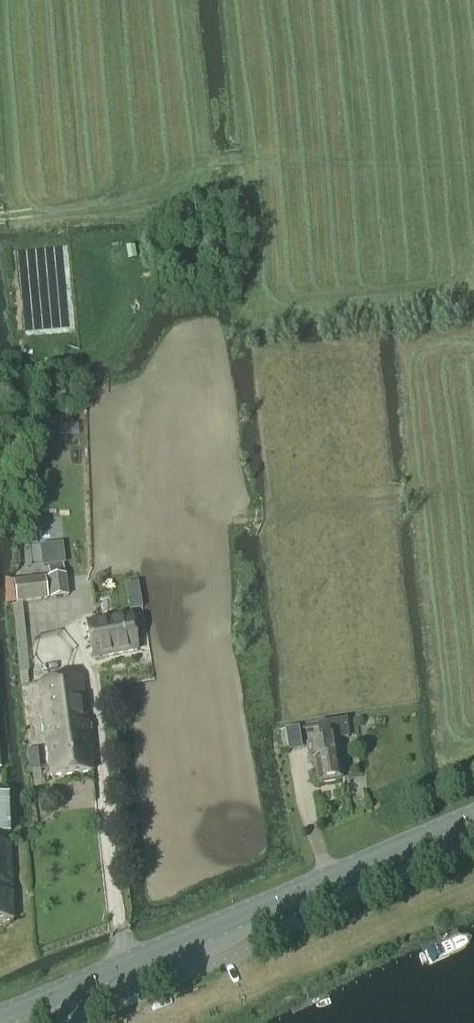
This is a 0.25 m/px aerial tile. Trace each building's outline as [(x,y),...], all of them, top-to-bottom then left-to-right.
[(63,567),(48,569),(50,580),(64,578),(63,572),(63,567)] [(51,599),(68,597),(65,578),(64,578),(50,580),(48,580),(51,599)] [(17,604),(47,600),(44,580),(15,584),(17,604)] [(93,659),(136,651),(130,616),(86,623),(93,659)] [(51,777),(92,772),(81,680),(39,685),(45,742),(47,747),(51,777)] [(333,741),(348,738),(345,722),(317,726),(319,739),(322,739),(323,745),(308,747),(310,761),(314,761),(315,768),(317,768),(319,783),(339,780),(333,741)] [(10,838),(9,797),(0,797),(0,838),(10,838)] [(12,922),(9,847),(0,848),(0,923),(12,922)]
